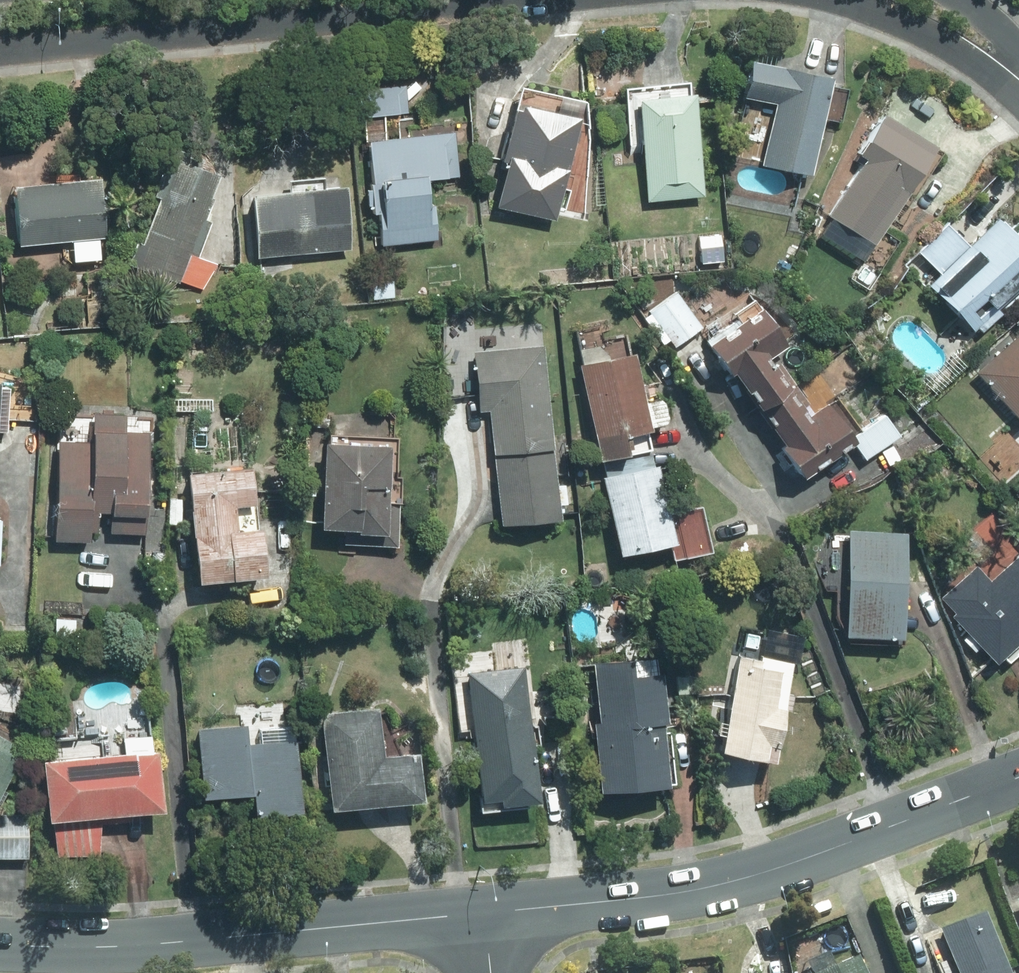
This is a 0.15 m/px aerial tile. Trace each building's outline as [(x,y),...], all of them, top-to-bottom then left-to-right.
[(761,163),(811,174),(832,77),(749,59),(741,95),(775,102),(761,163)] [(360,117),(408,111),(405,84),(357,90),(360,117)] [(646,201),(704,196),(694,92),(636,98),(646,201)] [(554,220),(579,117),(518,103),(494,206),(554,220)] [(904,190),(933,144),(882,112),(855,155),(860,158),(824,214),(871,245),(905,191),(904,190)] [(381,245),(437,239),(434,204),(427,205),(425,179),(459,176),(455,132),(369,140),(372,179),(369,180),(373,217),(379,217),(381,245)] [(128,265),(179,283),(180,280),(202,290),(217,265),(198,258),(211,221),(205,219),(213,198),(210,196),(218,175),(196,167),(200,157),(169,146),(145,210),(148,212),(152,213),(141,244),(136,242),(128,265)] [(18,246),(104,237),(100,177),(12,185),(18,246)] [(255,257),(350,249),(344,186),(249,194),(255,257)] [(997,217),(927,286),(972,331),(1018,285),(1018,241),(997,217)] [(722,260),(719,234),(697,236),(699,263),(722,260)] [(373,299),(395,297),(393,280),(372,282),(373,299)] [(673,347),(701,327),(676,292),(649,312),(673,347)] [(758,408),(793,384),(773,354),(787,344),(760,306),(707,342),(728,372),(732,370),(758,408)] [(974,372),(1018,422),(1018,332),(974,372)] [(560,519),(544,344),(473,350),(479,411),(488,410),(500,524),(560,519)] [(603,457),(650,448),(646,429),(650,429),(635,352),(578,363),(597,458),(603,457)] [(793,384),(758,408),(783,444),(780,445),(802,476),(852,441),(864,458),(898,434),(884,414),(851,436),(826,401),(812,411),(793,384)] [(143,534),(149,431),(122,430),(123,416),(94,414),(92,442),(59,441),(53,539),(89,541),(89,531),(96,531),(97,512),(110,512),(109,532),(143,534)] [(344,543),(398,545),(402,474),(388,473),(390,444),(324,440),(320,527),(345,528),(344,543)] [(899,459),(892,446),(882,451),(888,464),(899,459)] [(650,448),(603,457),(606,475),(603,476),(618,554),(674,543),(659,464),(653,465),(650,448)] [(256,527),(250,466),(185,472),(196,583),(265,576),(260,527),(256,527)] [(179,524),(181,499),(169,498),(168,523),(179,524)] [(902,641),(905,534),(847,531),(844,639),(902,641)] [(943,597),(957,612),(954,615),(971,634),(965,639),(976,652),(982,647),(997,663),(1005,655),(1009,660),(1018,651),(1018,556),(992,581),(979,565),(943,597)] [(72,633),(73,619),(54,618),(53,631),(72,633)] [(770,763),(791,662),(760,656),(759,660),(738,655),(718,752),(770,763)] [(591,663),(597,721),(591,722),(595,766),(586,766),(589,800),(635,796),(635,789),(666,786),(660,723),(665,723),(661,673),(631,675),(630,659),(591,663)] [(537,802),(523,666),(465,672),(480,801),(498,799),(498,806),(537,802)] [(694,694),(692,675),(676,676),(677,695),(694,694)] [(328,810),(420,802),(416,753),(380,756),(376,708),(318,713),(328,810)] [(296,811),(290,727),(256,729),(257,743),(244,743),(243,725),(194,728),(199,796),(249,793),(250,814),(296,811)] [(22,749),(0,737),(0,789),(22,749)] [(128,822),(128,815),(161,812),(156,750),(39,760),(44,823),(49,823),(52,858),(97,854),(99,824),(128,822)] [(27,814),(0,813),(0,858),(26,858),(27,814)] [(983,912),(938,930),(955,972),(1006,972),(983,912)] [(859,955),(818,972),(867,972),(859,955)]
